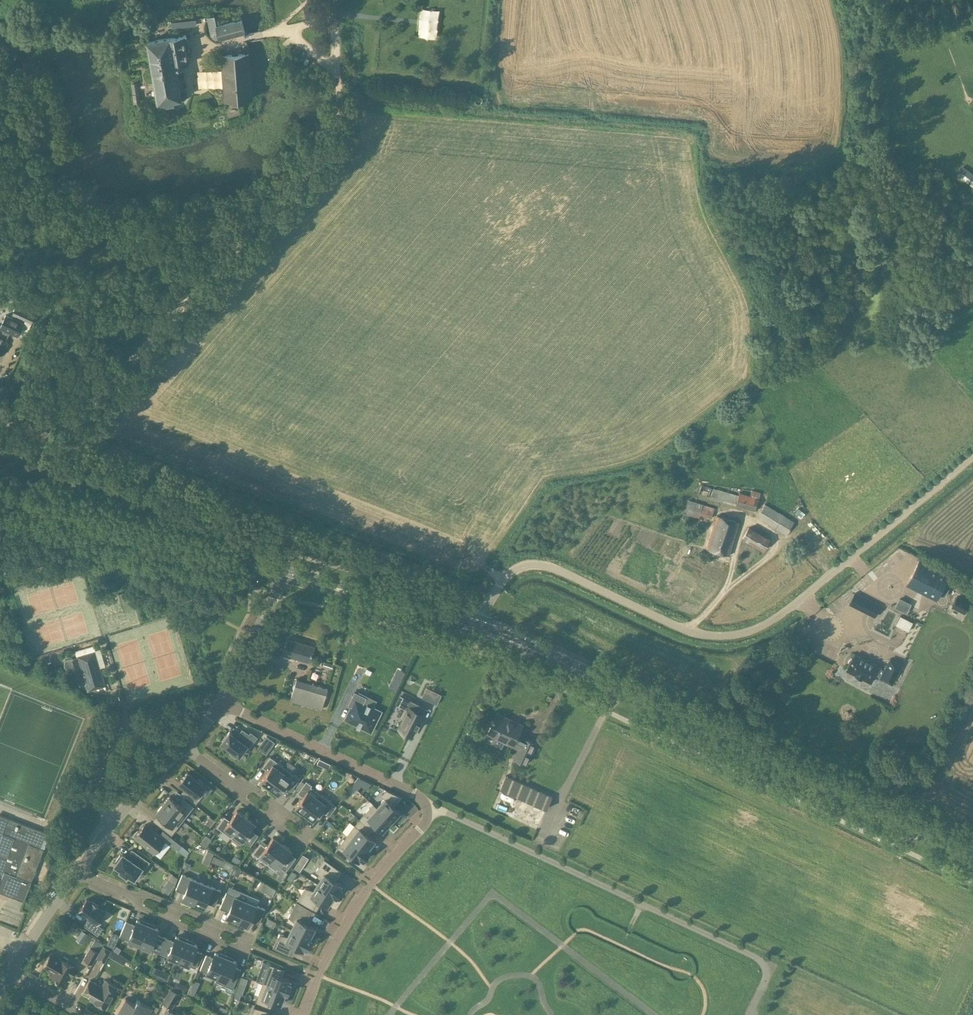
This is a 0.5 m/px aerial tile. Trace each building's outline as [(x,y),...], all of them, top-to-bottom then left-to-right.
[(439,39),(443,11),(425,8),(420,36),(439,39)] [(242,19),(216,26),(219,40),(245,33),(242,19)] [(170,37),(148,42),(159,106),(175,103),(174,99),(181,98),(176,68),(182,67),(181,61),(187,59),(184,40),(187,39),(186,35),(170,37)] [(250,52),(221,54),(224,100),(253,99),(250,52)] [(209,87),(209,70),(200,70),(200,87),(209,87)] [(138,82),(132,83),(131,83),(134,103),(141,102),(138,82)] [(32,323),(36,315),(16,306),(12,314),(32,323)] [(24,323),(6,315),(0,328),(19,336),(24,323)] [(3,354),(8,343),(0,339),(0,353),(3,354)] [(734,504),(737,493),(713,487),(710,498),(734,504)] [(740,493),(739,495),(736,505),(756,511),(759,498),(740,493)] [(704,504),(689,500),(685,514),(701,519),(702,515),(712,518),(715,508),(704,505),(704,504)] [(795,522),(765,504),(757,517),(787,535),(795,522)] [(717,515),(707,548),(730,555),(740,522),(717,515)] [(749,526),(742,538),(765,551),(770,540),(769,539),(770,538),(749,526)] [(919,561),(908,583),(937,598),(948,576),(919,561)] [(957,597),(953,606),(965,612),(970,603),(957,597)] [(872,600),(865,612),(875,617),(881,605),(872,600)] [(288,638),(284,654),(311,662),(315,647),(297,642),(297,641),(288,638)] [(95,651),(79,656),(78,656),(78,657),(74,658),(73,658),(66,660),(65,666),(81,686),(82,685),(81,685),(86,683),(88,691),(106,685),(95,651)] [(849,665),(847,670),(856,674),(855,675),(860,678),(861,679),(862,677),(871,682),(875,674),(881,677),(881,678),(892,683),(902,665),(890,659),(885,670),(879,667),(879,666),(855,654),(853,658),(852,658),(850,659),(849,660),(849,661),(848,663),(848,665),(849,665)] [(297,678),(290,701),(322,710),(328,688),(297,678)] [(422,697),(428,699),(432,690),(427,687),(422,697)] [(366,699),(354,693),(347,706),(351,708),(345,720),(356,725),(357,724),(371,731),(380,713),(373,709),(370,714),(361,710),(366,699)] [(426,707),(403,696),(399,705),(408,710),(399,729),(413,735),(416,728),(418,729),(420,723),(419,723),(426,707)] [(523,725),(498,713),(488,734),(488,735),(486,739),(495,743),(497,738),(519,749),(514,758),(527,764),(536,743),(524,738),(523,739),(518,737),(523,725)] [(238,738),(230,731),(221,742),(232,751),(230,753),(236,757),(238,755),(239,756),(247,746),(250,747),(258,737),(251,732),(250,734),(244,730),(238,738)] [(267,735),(261,743),(270,750),(275,742),(267,735)] [(915,736),(915,746),(925,747),(925,737),(915,736)] [(276,760),(270,756),(263,767),(268,771),(276,760)] [(285,767),(276,760),(268,771),(261,780),(270,787),(285,767)] [(294,774),(285,767),(270,787),(279,794),(294,774)] [(197,780),(188,772),(179,783),(189,791),(185,796),(196,804),(203,795),(200,792),(205,786),(203,784),(204,782),(199,778),(197,780)] [(506,775),(501,787),(547,808),(553,797),(506,775)] [(372,783),(360,777),(353,785),(358,790),(362,785),(366,790),(372,783)] [(312,785),(306,780),(297,793),(303,797),(311,786),(312,785)] [(320,793),(311,786),(303,797),(296,806),(305,813),(320,793)] [(386,798),(392,804),(399,796),(387,790),(382,795),(385,798),(386,798)] [(329,799),(320,793),(305,813),(314,820),(321,810),(329,799)] [(183,820),(190,811),(180,803),(170,796),(163,805),(183,820)] [(190,811),(194,806),(184,798),(180,803),(190,811)] [(386,798),(385,798),(377,807),(374,804),(373,804),(393,823),(399,816),(397,815),(400,812),(394,806),(392,804),(386,798)] [(334,803),(329,799),(321,810),(326,814),(334,803)] [(364,814),(374,823),(383,831),(386,827),(387,829),(393,823),(373,804),(364,814)] [(166,821),(176,829),(183,820),(163,805),(156,813),(166,821)] [(225,816),(217,827),(232,837),(246,817),(237,810),(230,820),(225,816)] [(370,827),(374,823),(364,814),(360,819),(370,827)] [(24,901),(32,881),(31,881),(44,849),(41,848),(47,833),(0,815),(0,891),(24,901)] [(204,823),(210,827),(215,819),(209,815),(204,823)] [(246,817),(232,837),(232,838),(235,834),(244,840),(255,824),(246,817)] [(360,819),(355,825),(366,833),(370,827),(360,819)] [(172,834),(176,829),(166,821),(161,826),(172,834)] [(152,830),(145,824),(135,837),(147,847),(146,849),(152,853),(153,852),(155,853),(165,840),(152,830)] [(375,840),(366,833),(355,825),(347,835),(369,851),(374,844),(372,843),(375,840)] [(350,853),(359,860),(361,858),(363,859),(369,851),(347,835),(340,845),(350,853)] [(181,844),(171,836),(167,842),(177,850),(181,844)] [(261,842),(253,853),(259,857),(262,853),(270,860),(267,864),(282,843),(273,837),(266,846),(261,842)] [(292,850),(282,843),(267,864),(277,871),(292,850)] [(346,859),(350,853),(340,845),(335,851),(346,859)] [(150,861),(136,852),(131,859),(123,853),(122,855),(120,854),(115,862),(116,863),(115,865),(121,869),(120,871),(127,876),(128,874),(134,879),(142,868),(144,869),(150,861)] [(309,858),(303,854),(294,867),(300,871),(309,858)] [(219,858),(216,864),(231,870),(234,864),(226,861),(219,858)] [(337,896),(342,888),(340,886),(342,884),(333,878),(339,869),(324,859),(316,871),(322,877),(318,884),(337,896)] [(232,874),(239,876),(241,870),(235,867),(232,874)] [(168,880),(175,885),(178,878),(172,874),(168,880)] [(193,904),(202,882),(182,874),(176,889),(185,893),(183,898),(187,899),(186,901),(192,903),(192,904),(193,904)] [(222,890),(202,882),(193,904),(194,904),(200,907),(201,905),(204,906),(206,902),(215,906),(222,890)] [(313,909),(319,899),(328,905),(330,903),(331,904),(336,896),(337,896),(318,884),(314,890),(306,888),(298,900),(313,909)] [(269,885),(265,892),(273,896),(276,889),(269,885)] [(237,922),(246,901),(226,892),(220,908),(229,911),(227,916),(231,918),(230,919),(236,922),(237,922)] [(98,935),(103,927),(97,923),(105,912),(98,907),(99,905),(92,901),(91,902),(87,899),(78,911),(89,918),(84,925),(98,935)] [(266,909),(246,901),(237,922),(238,923),(238,922),(244,925),(245,924),(248,925),(250,920),(259,924),(266,909)] [(316,931),(314,930),(315,927),(306,922),(312,910),(297,901),(289,917),(295,922),(291,929),(312,940),(312,939),(311,939),(316,931)] [(139,944),(149,922),(148,922),(141,919),(141,921),(137,920),(135,924),(126,921),(120,936),(139,944)] [(149,923),(149,922),(139,944),(159,952),(165,937),(156,933),(158,928),(155,927),(156,925),(149,923)] [(291,929),(288,936),(280,934),(273,947),(289,955),(294,945),(304,950),(305,947),(307,948),(312,940),(291,929)] [(106,944),(115,948),(120,935),(112,931),(106,944)] [(179,960),(188,939),(187,938),(187,939),(180,936),(180,937),(176,936),(174,941),(165,937),(159,952),(179,960)] [(188,939),(179,960),(196,968),(202,953),(195,950),(197,945),(194,943),(195,942),(188,939)] [(104,946),(97,957),(105,962),(112,950),(104,946)] [(91,947),(84,959),(93,964),(100,952),(91,947)] [(215,981),(216,981),(227,955),(226,955),(220,952),(219,954),(215,952),(213,957),(207,954),(200,969),(217,977),(215,981)] [(44,967),(54,972),(51,976),(64,984),(70,974),(72,975),(76,969),(74,968),(74,966),(61,959),(51,954),(44,967)] [(227,955),(216,981),(233,988),(241,969),(234,966),(236,961),(233,960),(234,958),(227,956),(227,955)] [(262,961),(257,980),(262,981),(268,962),(262,961)] [(263,983),(288,993),(291,983),(289,982),(290,980),(280,975),(282,969),(270,964),(263,983)] [(157,976),(168,981),(171,973),(154,966),(152,973),(157,975),(157,976)] [(118,987),(106,980),(102,987),(90,980),(83,992),(95,999),(94,1001),(106,1008),(107,1006),(109,1006),(110,1002),(110,1001),(118,987)] [(240,982),(236,994),(242,996),(246,984),(240,982)] [(263,983),(256,1002),(268,1007),(270,1000),(281,1004),(283,1000),(284,1000),(287,993),(288,993),(263,983)] [(171,989),(163,1002),(172,1007),(180,994),(171,989)] [(117,1014),(119,1014),(149,1014),(153,1008),(141,1001),(138,1000),(135,1004),(126,998),(117,1014)] [(219,1012),(225,1014),(228,1009),(221,1006),(219,1012)] [(252,1014),(266,1014),(267,1010),(254,1007),(252,1014)]
